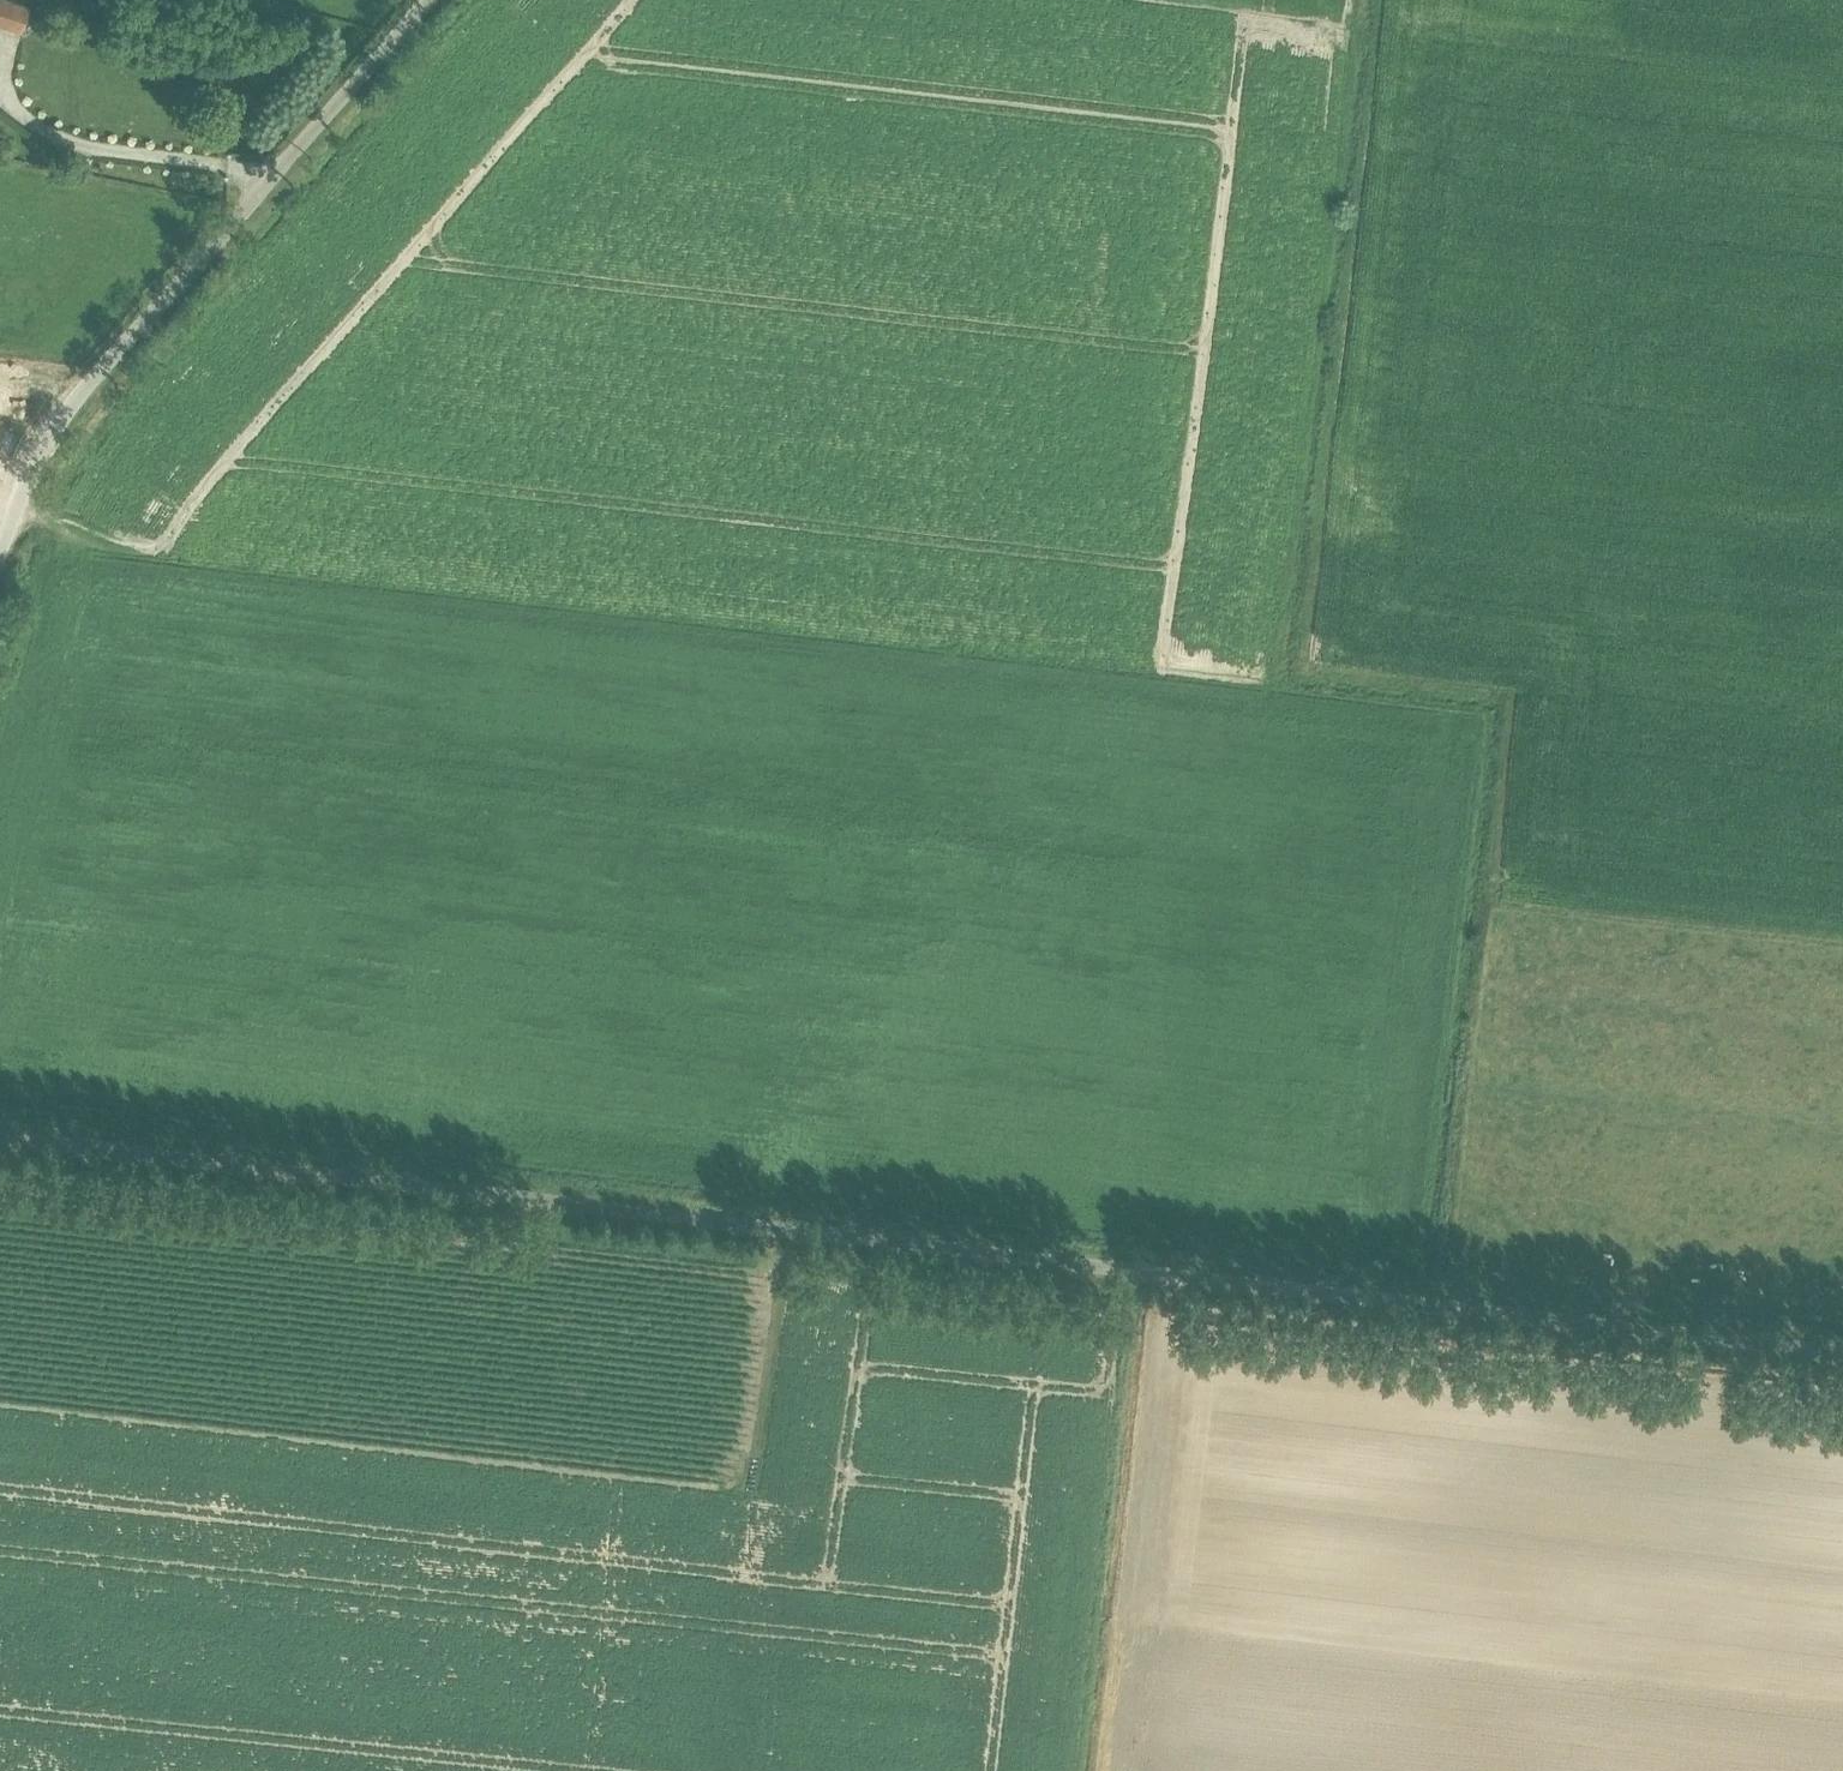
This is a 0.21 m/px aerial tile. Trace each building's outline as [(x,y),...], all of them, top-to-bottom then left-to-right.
[(21,32),(29,7),(8,0),(0,0),(0,25),(21,32)]
